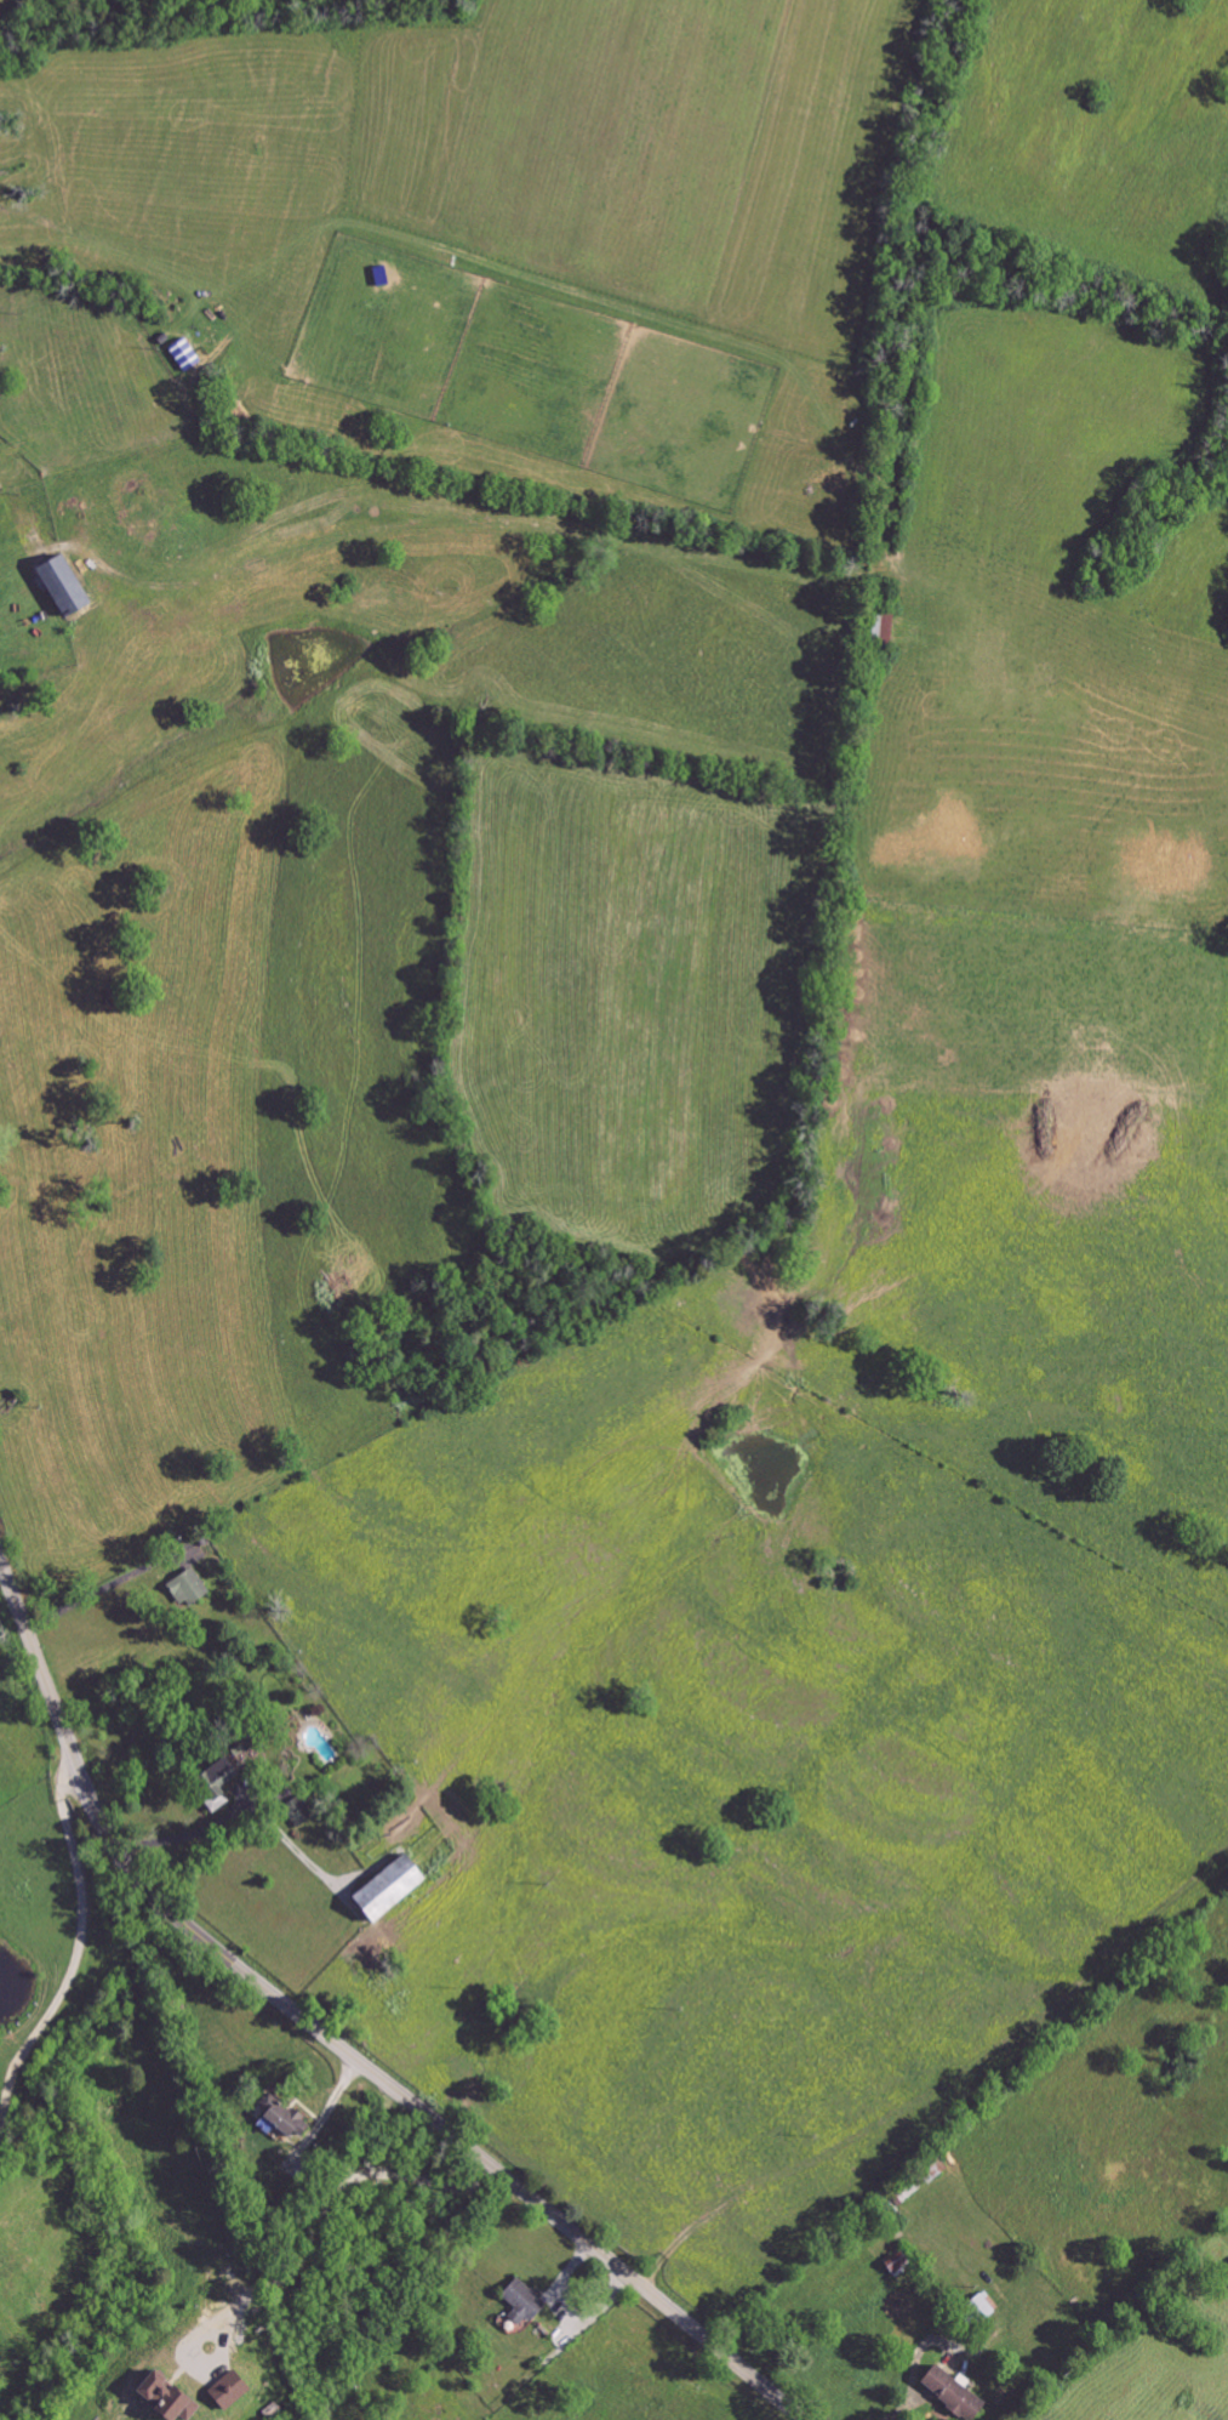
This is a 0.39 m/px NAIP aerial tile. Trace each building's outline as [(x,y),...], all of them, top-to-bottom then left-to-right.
[(52,616),(82,605),(61,551),(32,563),(52,616)] [(870,646),(888,645),(887,613),(869,614),(870,646)] [(208,1591),(190,1567),(164,1587),(182,1611),(208,1591)] [(227,1803),(217,1786),(235,1775),(224,1757),(187,1780),(208,1815),(227,1803)] [(313,1812),(295,1795),(280,1812),(298,1829),(313,1812)] [(268,2099),(252,2128),(265,2136),(269,2130),(286,2140),(290,2133),(299,2138),(307,2126),(299,2122),(301,2119),(268,2099)] [(513,2309),(505,2318),(515,2327),(523,2318),(530,2324),(547,2306),(515,2277),(498,2295),(513,2309)] [(953,2380),(953,2381),(929,2365),(915,2387),(964,2419),(971,2419),(984,2401),(953,2380)] [(144,2409),(142,2412),(151,2419),(168,2419),(172,2415),(178,2419),(186,2419),(195,2409),(163,2383),(162,2384),(146,2371),(126,2394),(144,2409)]
